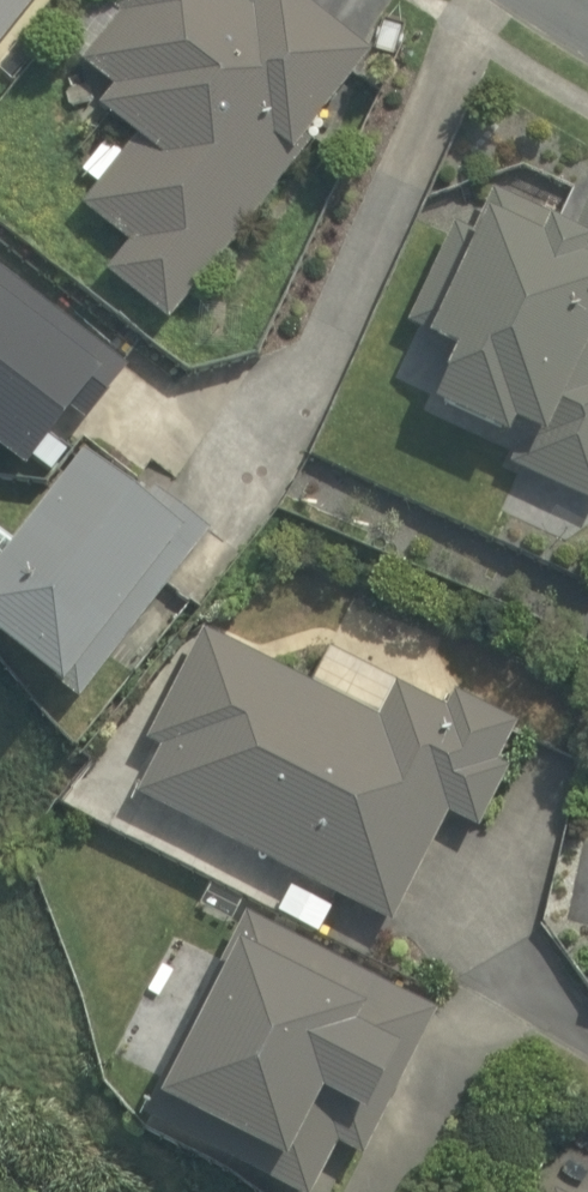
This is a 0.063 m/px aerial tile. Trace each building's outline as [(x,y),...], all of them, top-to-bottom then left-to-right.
[(28,0),(0,0),(0,35),(28,0)] [(167,324),(312,143),(304,137),(369,55),(301,0),(254,0),(252,3),(248,0),(95,0),(93,2),(113,18),(81,57),(115,84),(95,108),(131,138),(80,199),(126,237),(100,270),(167,324)] [(587,504),(587,194),(572,187),(558,217),(492,186),(473,228),(454,219),(405,324),(430,336),(419,358),(444,370),(428,404),(505,441),(496,461),(587,504)] [(25,471),(68,415),(81,425),(125,367),(0,272),(0,452),(25,471)] [(78,703),(212,528),(151,482),(138,499),(80,453),(0,557),(0,643),(78,703)] [(159,747),(135,793),(391,923),(446,814),(475,828),(506,768),(495,762),(514,726),(453,696),(447,708),(392,680),(373,719),(199,631),(145,740),(159,747)] [(318,932),(331,905),(288,886),(276,913),(318,932)] [(141,1114),(292,1191),(312,1191),(336,1145),(362,1159),(439,1009),(246,910),(141,1114)]
